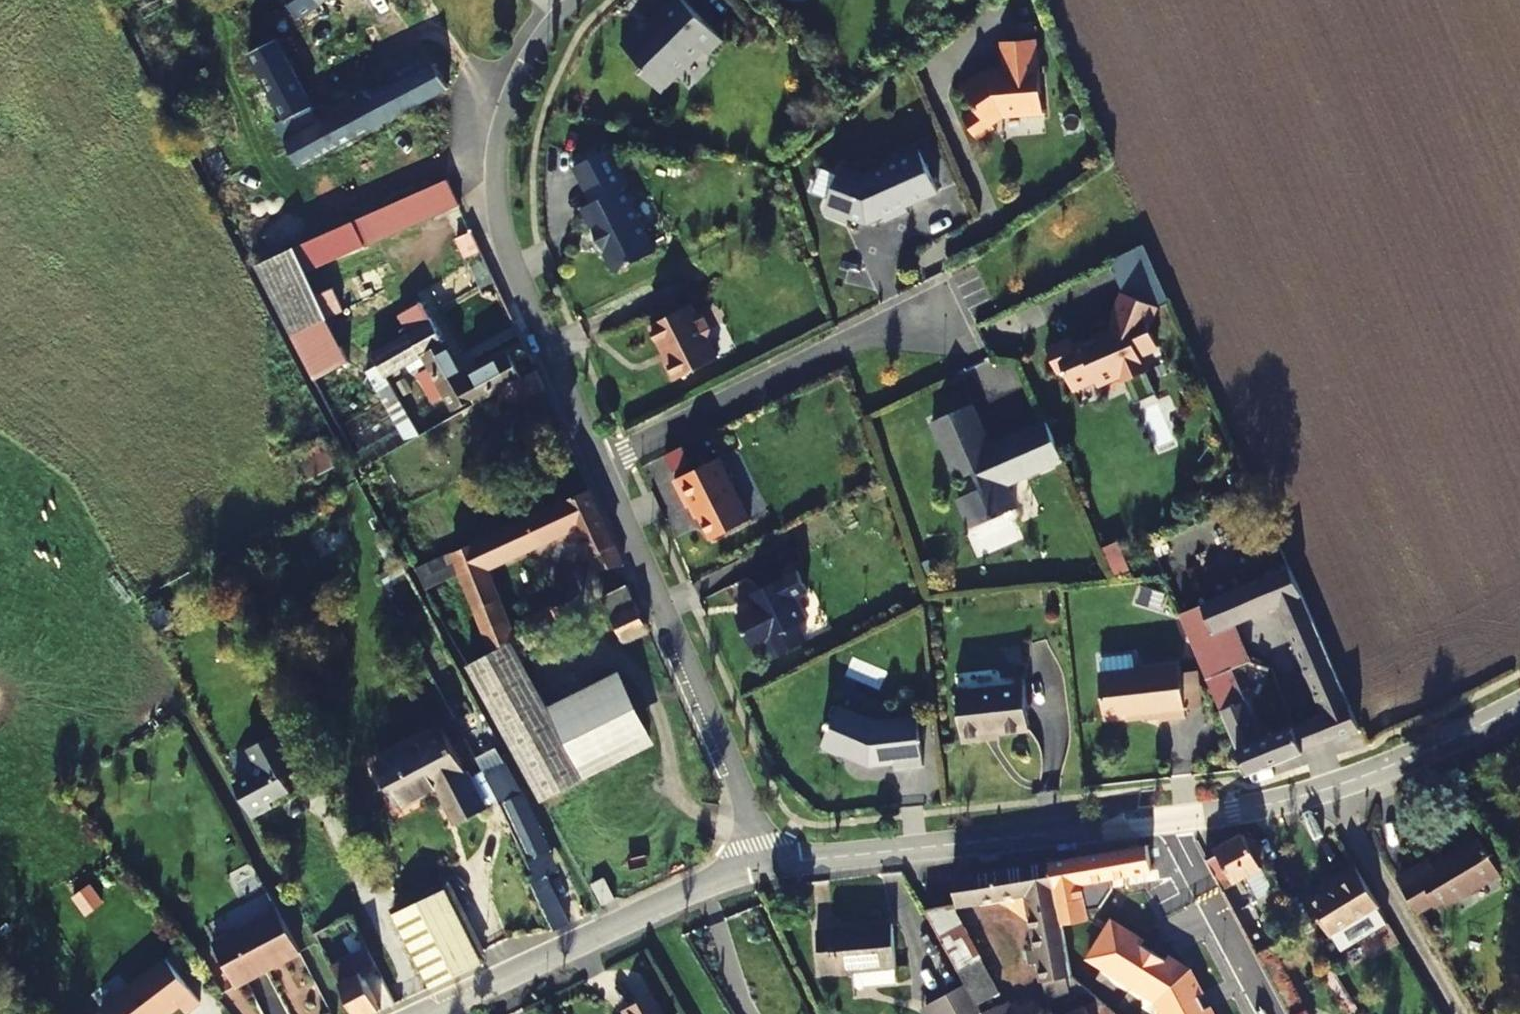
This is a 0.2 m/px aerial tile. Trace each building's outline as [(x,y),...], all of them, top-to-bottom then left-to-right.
[(299,17),(326,0),(288,0),(299,17)] [(683,0),(676,0),(643,32),(637,26),(620,44),(644,67),(640,70),(660,91),(701,51),(707,57),(722,42),(683,0)] [(1028,24),(1011,25),(1012,38),(1030,37),(1028,24)] [(975,110),(962,119),(975,138),(993,128),(988,122),(1000,114),(1017,112),(1017,116),(1042,114),(1035,39),(1001,42),(1005,74),(980,76),(961,89),(975,110)] [(298,168),(448,90),(434,64),(322,122),(310,128),(303,114),(313,108),(275,40),(251,52),(248,54),(283,121),(275,125),(298,168)] [(310,128),(322,122),(313,108),(303,114),(310,128)] [(920,150),(916,142),(897,151),(900,159),(920,150)] [(629,188),(610,149),(575,167),(593,203),(583,208),(616,273),(656,253),(625,190),(629,188)] [(900,159),(865,174),(842,165),(826,207),(830,213),(843,219),(850,216),(866,223),(882,216),(905,206),(938,192),(920,150),(900,159)] [(447,180),(424,190),(435,215),(458,205),(447,180)] [(424,190),(343,226),(322,235),(333,261),(435,215),(424,190)] [(907,210),(905,206),(882,216),(884,221),(907,210)] [(481,255),(471,233),(455,239),(465,261),(481,255)] [(333,261),(322,235),(292,249),(304,273),(333,261)] [(1144,243),(1109,259),(1122,292),(1155,306),(1168,300),(1144,243)] [(304,273),(292,249),(254,266),(302,358),(338,342),(327,318),(343,311),(332,289),(316,296),(304,273)] [(370,265),(351,273),(360,295),(379,287),(370,265)] [(1070,339),(1046,349),(1054,367),(1061,364),(1072,388),(1094,379),(1096,384),(1121,374),(1124,382),(1146,372),(1138,354),(1156,347),(1144,317),(1152,314),(1155,306),(1122,292),(1113,314),(1116,315),(1110,331),(1073,347),(1070,339)] [(420,354),(429,370),(427,371),(441,397),(444,395),(452,412),(472,402),(474,406),(492,395),(522,378),(509,354),(465,378),(445,342),(443,343),(421,303),(399,315),(410,335),(408,336),(418,355),(420,354)] [(696,314),(692,305),(651,326),(668,360),(666,361),(676,381),(718,360),(707,337),(710,328),(704,316),(696,314)] [(418,355),(408,336),(372,356),(377,366),(365,373),(407,444),(419,437),(384,375),(418,355)] [(441,397),(427,371),(419,375),(433,401),(441,397)] [(543,389),(535,371),(522,378),(492,395),(501,412),(543,389)] [(957,498),(969,527),(1016,508),(1006,483),(1062,457),(1046,421),(999,440),(1002,447),(993,452),(971,403),(931,419),(956,478),(979,469),(986,484),(957,498)] [(305,478),(339,462),(327,438),(294,454),(305,478)] [(684,445),(667,449),(672,469),(689,465),(684,445)] [(751,519),(720,457),(675,479),(688,506),(694,503),(711,538),(751,519)] [(512,645),(517,654),(576,628),(566,604),(510,629),(485,569),(577,527),(591,557),(596,555),(598,560),(621,565),(589,491),(545,511),(540,501),(480,527),(485,538),(415,570),(425,591),(460,575),(490,650),(511,643),(512,645)] [(1117,548),(1103,553),(1114,579),(1128,574),(1117,548)] [(1289,567),(1179,614),(1248,774),(1358,728),(1289,567)] [(808,590),(798,570),(757,591),(763,604),(737,618),(752,647),(771,638),(780,656),(806,642),(798,625),(806,621),(794,598),(808,590)] [(648,630),(628,587),(603,599),(622,642),(648,630)] [(517,654),(512,645),(468,668),(541,801),(584,778),(549,710),(517,654)] [(1186,717),(1179,665),(1099,675),(1104,718),(1159,712),(1160,720),(1186,717)] [(549,710),(584,778),(653,742),(629,694),(619,674),(549,710)] [(1028,730),(1023,684),(957,691),(962,741),(985,739),(985,735),(1028,730)] [(875,721),(838,705),(831,721),(828,720),(825,727),(828,729),(821,744),(823,749),(838,755),(843,754),(868,765),(893,762),(894,769),(923,766),(917,716),(875,721)] [(457,825),(484,811),(442,731),(376,765),(398,808),(437,789),(457,825)] [(295,772),(276,735),(249,749),(258,767),(254,778),(234,788),(251,819),(271,808),(268,802),(288,792),(282,779),(295,772)] [(519,796),(505,769),(486,779),(534,875),(528,878),(554,930),(570,923),(546,876),(551,873),(545,861),(551,858),(521,795),(519,796)] [(1249,875),(1262,867),(1244,834),(1215,849),(1217,854),(1208,859),(1223,888),(1249,875)] [(1479,839),(1434,866),(1432,864),(1400,882),(1417,912),(1439,900),(1443,907),(1500,874),(1479,839)] [(1059,924),(1089,919),(1081,883),(1149,871),(1145,845),(1048,861),(1051,875),(1059,924)] [(1397,877),(1400,882),(1432,864),(1428,858),(1397,877)] [(1027,891),(1036,949),(1028,950),(1030,963),(1039,962),(1045,999),(1088,992),(1070,977),(1059,924),(1051,875),(1048,861),(952,877),(956,902),(1027,891)] [(1275,891),(1262,867),(1249,875),(1261,898),(1275,891)] [(1332,936),(1377,912),(1380,910),(1354,867),(1330,881),(1333,886),(1308,902),(1330,938),(1332,936)] [(591,886),(602,906),(617,899),(605,878),(591,886)] [(482,963),(445,890),(394,913),(392,914),(430,987),(482,963)] [(1286,912),(1279,898),(1271,902),(1277,916),(1286,912)] [(976,1007),(999,995),(997,988),(952,903),(924,909),(963,983),(976,1007)] [(299,952),(276,908),(212,942),(235,986),(273,966),(271,962),(279,957),(281,961),(299,952)] [(1386,926),(1377,912),(1332,936),(1341,951),(1386,926)] [(1112,919),(1088,957),(1156,1001),(1163,1013),(1214,1013),(1209,1005),(1205,1007),(1198,994),(1203,992),(1190,968),(1168,954),(1166,958),(1141,943),(1143,939),(1112,919)] [(895,967),(892,925),(817,930),(819,972),(853,970),(854,987),(856,987),(860,991),(864,986),(897,984),(895,967)] [(1289,1013),(1307,1013),(1273,947),(1258,954),(1289,1013)] [(330,967),(355,1013),(371,1013),(380,1010),(362,975),(377,967),(366,948),(330,967)] [(167,957),(101,1007),(106,1013),(167,1013),(180,1003),(187,1011),(200,1001),(167,957)] [(1359,1012),(1331,970),(1323,975),(1348,1013),(1356,1013),(1359,1012)] [(963,983),(928,1002),(934,1013),(980,1013),(976,1007),(963,983)] [(657,996),(629,1010),(631,1013),(667,1013),(657,996)] [(928,1002),(919,1007),(923,1013),(934,1013),(928,1002)] [(1086,1005),(1069,1013),(1090,1013),(1086,1005)] [(1005,1006),(988,1013),(1009,1013),(1005,1006)]
